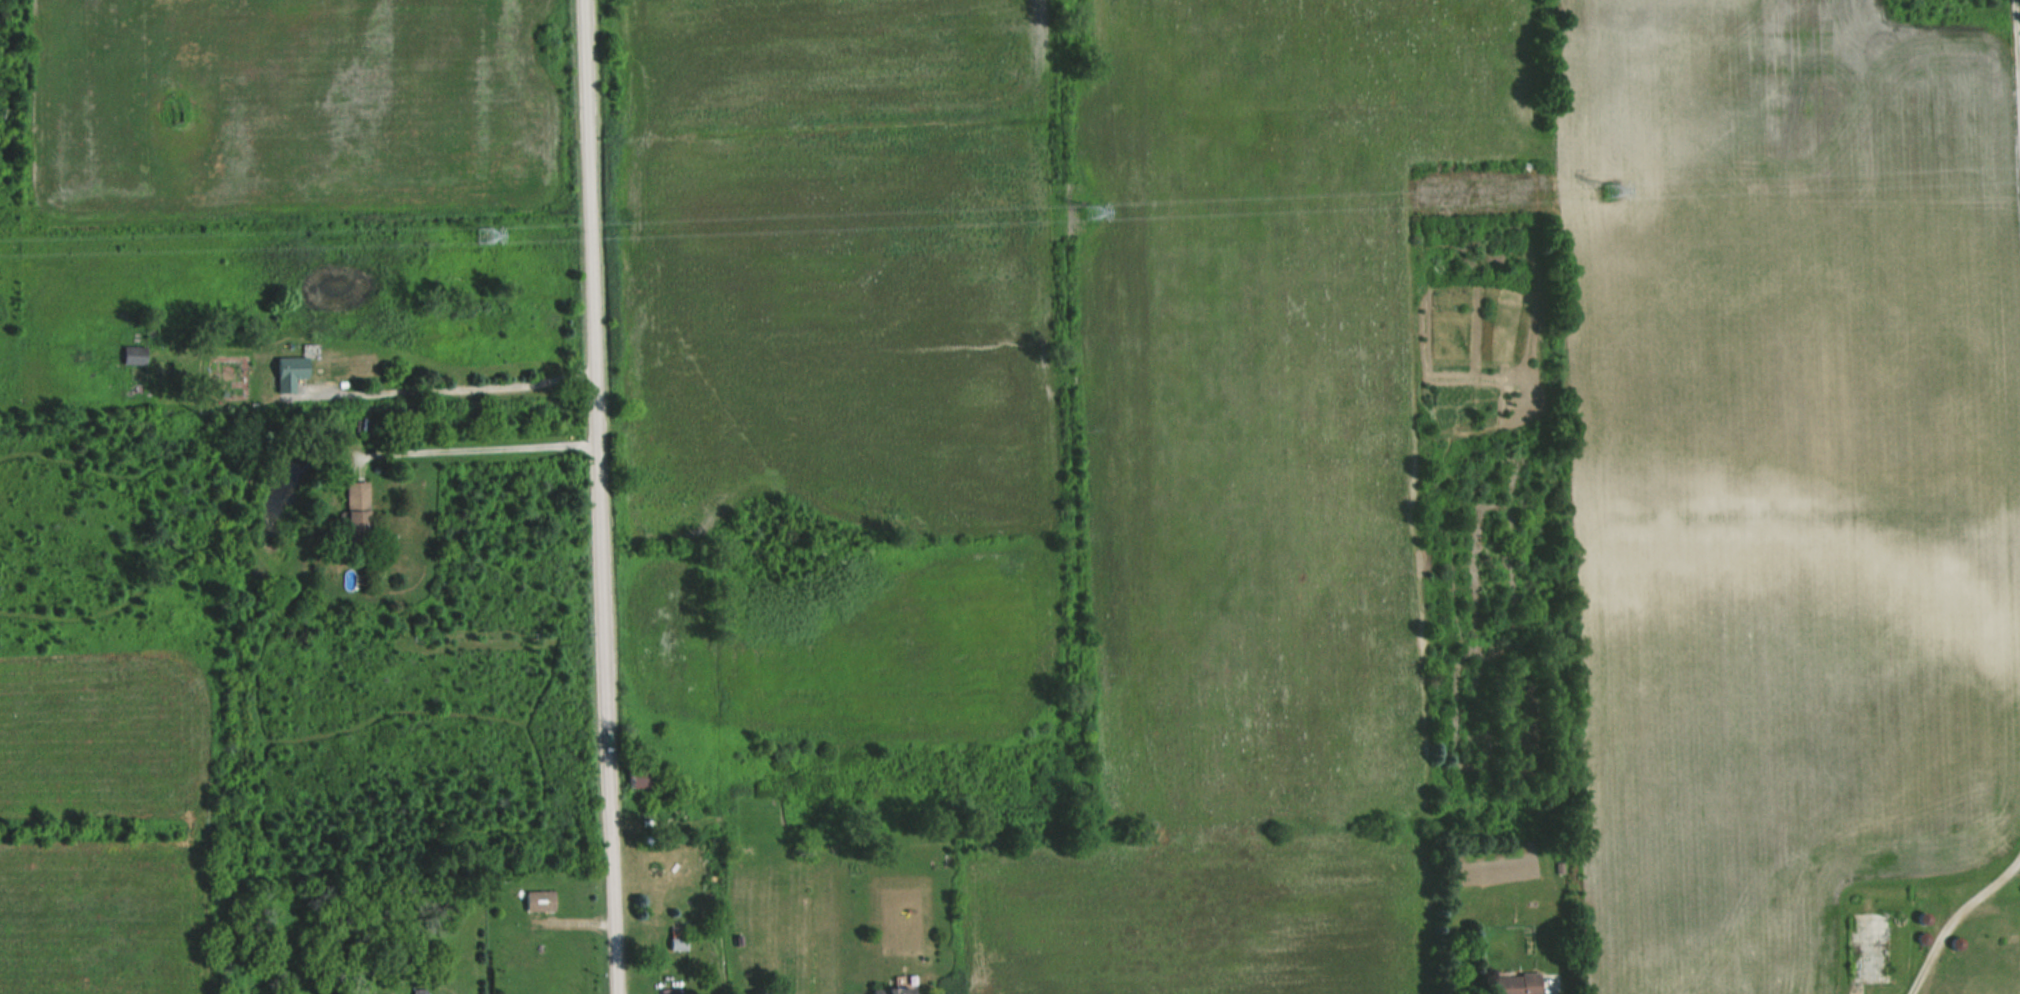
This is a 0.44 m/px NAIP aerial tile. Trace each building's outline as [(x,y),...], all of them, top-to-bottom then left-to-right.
[(145,364),(145,345),(123,345),(122,364),(145,364)] [(306,378),(306,357),(276,357),(276,392),(294,392),(293,378),(306,378)] [(345,482),(346,537),(368,537),(367,481),(345,482)] [(553,890),(525,891),(525,911),(553,910),(553,890)] [(669,949),(686,950),(686,934),(679,934),(679,927),(669,926),(669,949)] [(1537,973),(1492,974),(1493,993),(1538,993),(1537,973)]
